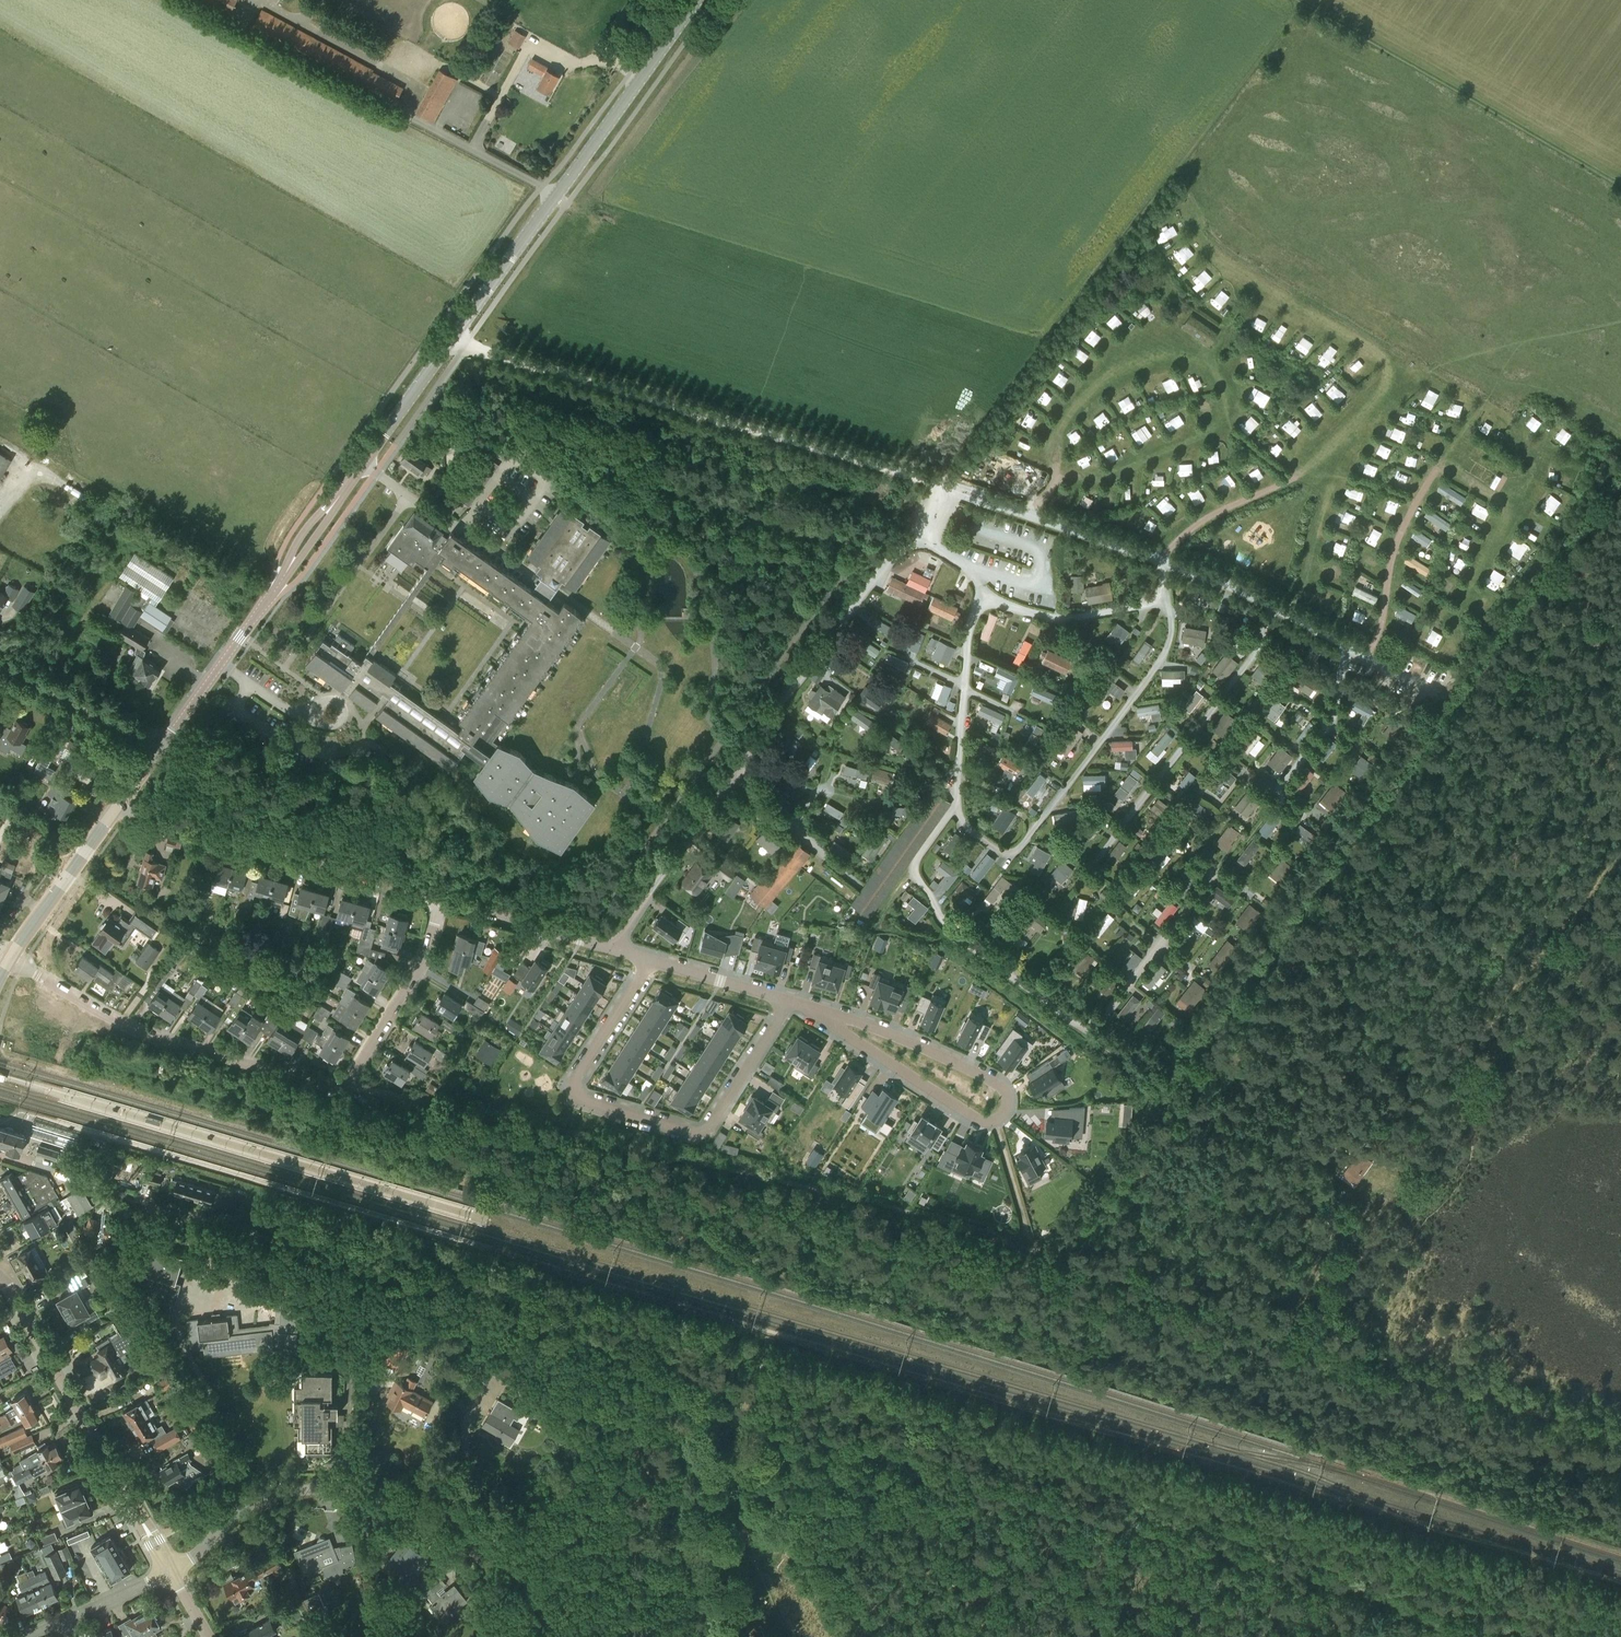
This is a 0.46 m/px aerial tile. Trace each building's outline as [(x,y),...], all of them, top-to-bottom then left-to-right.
[(230,12),(237,0),(207,0),(230,12)] [(508,42),(518,48),(525,36),(515,30),(508,42)] [(527,67),(542,75),(536,87),(548,94),(559,76),(552,72),(554,70),(532,58),(527,67)] [(415,112),(434,122),(457,79),(439,69),(415,112)] [(395,102),(403,88),(392,82),(384,96),(395,102)] [(1173,239),(1186,228),(1178,219),(1165,231),(1173,239)] [(1171,253),(1181,264),(1194,252),(1184,241),(1171,253)] [(1204,271),(1193,278),(1200,289),(1211,282),(1204,271)] [(1208,304),(1216,311),(1231,295),(1223,288),(1208,304)] [(1148,314),(1144,303),(1134,307),(1138,317),(1148,314)] [(1261,328),(1267,313),(1257,308),(1250,324),(1261,328)] [(1118,312),(1107,317),(1112,327),(1122,322),(1118,312)] [(1182,326),(1210,345),(1219,332),(1191,312),(1182,326)] [(1278,341),(1288,328),(1281,322),(1271,336),(1278,341)] [(1085,336),(1094,344),(1102,334),(1093,326),(1085,336)] [(1335,357),(1333,355),(1338,350),(1331,343),(1317,356),(1327,365),(1335,357)] [(1244,359),(1244,370),(1257,370),(1257,359),(1244,359)] [(1357,377),(1364,369),(1354,360),(1346,368),(1357,377)] [(1184,374),(1190,386),(1200,381),(1194,369),(1184,374)] [(1060,371),(1054,381),(1063,387),(1069,377),(1060,371)] [(1172,374),(1157,383),(1165,396),(1180,387),(1172,374)] [(1250,399),(1261,392),(1254,381),(1243,388),(1250,399)] [(1037,398),(1045,404),(1052,394),(1044,388),(1037,398)] [(1204,399),(1197,406),(1205,414),(1212,408),(1204,399)] [(1092,409),(1102,420),(1110,413),(1099,402),(1092,409)] [(1449,402),(1448,413),(1461,415),(1462,403),(1449,402)] [(1307,412),(1312,418),(1319,412),(1315,406),(1307,412)] [(1246,411),(1240,421),(1254,430),(1260,420),(1246,411)] [(1164,420),(1169,431),(1185,424),(1180,413),(1164,420)] [(1033,430),(1039,420),(1027,414),(1022,424),(1033,430)] [(1534,414),(1526,423),(1535,430),(1542,422),(1534,414)] [(1487,432),(1491,423),(1484,420),(1480,429),(1487,432)] [(1146,423),(1131,430),(1137,443),(1152,436),(1146,423)] [(1565,443),(1572,434),(1562,427),(1556,437),(1565,443)] [(1278,452),(1283,442),(1274,437),(1269,448),(1278,452)] [(1377,438),(1373,450),(1389,456),(1394,445),(1377,438)] [(1418,438),(1415,443),(1426,449),(1429,443),(1418,438)] [(456,440),(448,439),(447,449),(455,450),(456,440)] [(1109,442),(1102,446),(1110,462),(1118,457),(1109,442)] [(401,461),(413,469),(419,473),(423,475),(430,466),(426,464),(426,463),(409,450),(401,461)] [(1076,456),(1081,466),(1092,461),(1088,451),(1076,456)] [(11,459),(0,453),(0,477),(11,459)] [(1182,471),(1192,471),(1192,455),(1182,455),(1182,471)] [(1410,459),(1406,465),(1419,471),(1422,466),(1410,459)] [(1161,481),(1161,469),(1149,468),(1149,480),(1161,481)] [(1562,472),(1557,482),(1571,488),(1575,478),(1562,472)] [(1028,493),(1037,488),(1032,478),(1023,484),(1028,493)] [(1461,505),(1466,497),(1442,482),(1437,490),(1461,505)] [(1186,493),(1192,504),(1201,498),(1194,488),(1186,493)] [(1357,504),(1362,493),(1351,488),(1346,498),(1357,504)] [(1161,505),(1173,519),(1182,511),(1170,497),(1161,505)] [(1552,499),(1546,509),(1558,516),(1564,506),(1552,499)] [(1475,501),(1471,511),(1487,519),(1492,509),(1475,501)] [(349,653),(355,646),(338,634),(330,644),(323,639),(306,663),(342,689),(344,687),(347,689),(350,692),(349,694),(371,709),(378,699),(381,695),(383,697),(387,700),(377,715),(451,768),(465,749),(485,763),(475,777),(485,784),(483,787),(489,794),(498,798),(500,795),(519,808),(517,811),(523,818),(533,825),(531,828),(537,835),(561,849),(567,841),(563,838),(568,832),(571,834),(577,826),(574,824),(580,815),(584,817),(589,809),(586,807),(591,799),(586,793),(578,787),(574,784),(565,780),(563,783),(554,776),(545,773),(543,775),(524,762),(526,759),(520,752),(511,748),(509,751),(499,744),(493,740),(509,718),(512,720),(586,617),(564,601),(559,609),(548,601),(554,591),(558,587),(562,580),(575,589),(611,539),(592,526),(564,505),(528,556),(540,565),(536,570),(542,574),(540,577),(544,579),(541,583),(535,592),(456,535),(451,532),(447,537),(442,533),(442,532),(414,512),(405,525),(404,525),(387,548),(412,566),(416,560),(428,569),(405,600),(402,605),(361,661),(349,653)] [(1450,523),(1429,508),(1424,515),(1446,530),(1450,523)] [(1136,511),(1137,521),(1149,521),(1149,511),(1136,511)] [(1343,530),(1346,518),(1335,514),(1331,526),(1343,530)] [(1427,546),(1432,539),(1416,528),(1411,535),(1427,546)] [(1457,537),(1466,541),(1470,531),(1461,528),(1457,537)] [(1508,552),(1520,558),(1523,550),(1529,553),(1534,544),(1516,535),(1508,552)] [(1335,554),(1339,545),(1330,541),(1326,550),(1335,554)] [(146,599),(156,606),(174,578),(135,552),(120,576),(141,590),(149,595),(146,599)] [(1365,563),(1377,564),(1378,553),(1366,552),(1365,563)] [(1430,567),(1409,554),(1404,562),(1426,575),(1430,567)] [(1457,556),(1451,570),(1460,574),(1466,560),(1457,556)] [(1326,563),(1324,571),(1339,576),(1341,568),(1326,563)] [(887,589),(919,604),(930,579),(910,570),(904,584),(892,579),(887,589)] [(1496,582),(1505,589),(1514,577),(1504,570),(1496,582)] [(1071,590),(1084,590),(1084,574),(1071,574),(1071,590)] [(1422,589),(1405,578),(1401,584),(1418,595),(1422,589)] [(1085,585),(1088,602),(1113,598),(1110,581),(1085,585)] [(0,591),(0,610),(1,610),(8,597),(14,600),(19,589),(9,584),(4,593),(0,591)] [(156,606),(146,599),(149,595),(141,590),(139,594),(127,585),(110,613),(126,623),(119,634),(139,647),(135,654),(137,655),(138,654),(144,658),(144,657),(147,652),(144,649),(150,638),(135,629),(143,614),(164,628),(171,617),(156,606)] [(23,611),(35,592),(25,586),(13,605),(23,611)] [(1374,603),(1377,596),(1355,586),(1352,593),(1374,603)] [(1482,595),(1473,608),(1483,614),(1491,601),(1482,595)] [(928,608),(952,620),(958,608),(934,596),(928,608)] [(1416,613),(1399,605),(1395,613),(1412,622),(1416,613)] [(988,639),(998,615),(990,612),(980,636),(988,639)] [(875,617),(871,624),(887,635),(892,627),(875,617)] [(1105,637),(1112,642),(1116,635),(1122,640),(1130,630),(1117,621),(1105,637)] [(1206,630),(1206,629),(1185,625),(1182,640),(1204,644),(1205,637),(1212,638),(1213,631),(1206,630)] [(917,631),(910,649),(918,652),(926,635),(917,631)] [(1432,631),(1425,640),(1434,647),(1441,638),(1432,631)] [(875,656),(880,649),(859,634),(854,641),(875,656)] [(935,646),(938,639),(932,636),(929,643),(935,646)] [(1132,658),(1139,663),(1153,643),(1145,638),(1132,658)] [(1327,646),(1321,643),(1315,639),(1303,659),(1310,663),(1311,661),(1318,649),(1322,651),(1324,652),(1327,646)] [(956,649),(939,641),(932,657),(948,665),(956,649)] [(1032,645),(1025,642),(1013,664),(1020,667),(1032,645)] [(1222,652),(1227,647),(1221,642),(1217,648),(1222,652)] [(1044,658),(1042,662),(1066,674),(1069,669),(1073,671),(1075,666),(1071,664),(1072,661),(1048,650),(1046,653),(1042,651),(1040,656),(1044,658)] [(1201,651),(1195,658),(1201,663),(1207,656),(1201,651)] [(901,669),(905,661),(887,652),(883,660),(901,669)] [(1212,670),(1223,679),(1238,661),(1227,652),(1212,670)] [(161,668),(144,657),(144,658),(138,654),(137,655),(129,669),(135,672),(134,673),(142,678),(142,679),(150,684),(156,675),(156,676),(161,668)] [(1264,659),(1252,674),(1263,683),(1275,668),(1264,659)] [(980,674),(983,668),(976,665),(973,670),(980,674)] [(1197,667),(1191,665),(1189,672),(1194,674),(1197,667)] [(1288,679),(1310,694),(1319,681),(1296,666),(1288,679)] [(821,671),(815,667),(808,676),(814,680),(821,671)] [(1002,691),(1010,695),(1019,677),(998,667),(994,676),(1000,679),(1006,682),(1002,690),(1002,691)] [(1114,680),(1118,674),(1112,669),(1108,675),(1114,680)] [(1093,697),(1101,702),(1110,689),(1120,696),(1125,688),(1108,676),(1093,697)] [(1199,688),(1203,683),(1199,679),(1194,684),(1199,688)] [(902,689),(905,683),(898,680),(895,686),(902,689)] [(935,702),(944,705),(951,687),(944,684),(937,682),(931,696),(936,698),(935,702)] [(1034,684),(1031,693),(1055,704),(1059,695),(1034,684)] [(825,710),(824,710),(832,716),(845,696),(835,689),(834,691),(828,687),(826,689),(821,685),(816,692),(815,691),(813,691),(810,695),(811,696),(813,697),(809,703),(816,709),(819,705),(825,710)] [(872,690),(866,686),(858,697),(865,702),(866,701),(877,708),(884,698),(889,701),(893,695),(888,692),(887,693),(875,685),(872,690)] [(1189,712),(1203,694),(1196,689),(1191,695),(1189,693),(1186,697),(1188,699),(1182,706),(1189,712)] [(1276,689),(1272,694),(1278,699),(1282,693),(1276,689)] [(1373,707),(1353,697),(1349,706),(1362,712),(1358,721),(1364,724),(1368,715),(1369,716),(1373,707)] [(1263,713),(1272,720),(1284,706),(1275,698),(1263,713)] [(953,710),(956,702),(950,699),(946,707),(953,710)] [(1158,702),(1135,706),(1136,715),(1150,712),(1152,720),(1161,718),(1158,702)] [(999,722),(1001,723),(1005,714),(981,703),(977,712),(993,719),(989,728),(996,731),(999,722)] [(1063,713),(1065,707),(1060,705),(1057,711),(1063,713)] [(879,724),(856,707),(849,716),(873,733),(879,724)] [(1213,728),(1224,736),(1237,718),(1225,710),(1213,728)] [(925,722),(945,734),(951,724),(931,712),(925,722)] [(1299,721),(1303,715),(1298,712),(1294,717),(1299,721)] [(1303,744),(1316,726),(1303,716),(1297,723),(1304,728),(1295,738),(1303,744)] [(1384,731),(1394,739),(1406,723),(1396,716),(1384,731)] [(7,752),(10,747),(21,754),(26,744),(22,742),(26,734),(25,733),(29,726),(28,726),(28,724),(24,722),(22,723),(16,720),(12,729),(6,725),(0,737),(0,748),(7,752)] [(1056,742),(1068,751),(1083,731),(1070,722),(1056,742)] [(1036,724),(1032,732),(1040,736),(1040,735),(1044,728),(1036,724)] [(1259,738),(1261,735),(1254,730),(1240,748),(1247,753),(1249,751),(1254,755),(1264,743),(1259,738)] [(880,745),(886,750),(890,743),(900,750),(905,742),(890,731),(880,745)] [(1173,737),(1166,731),(1151,749),(1150,749),(1145,754),(1155,763),(1166,750),(1163,748),(1173,737)] [(1000,735),(993,732),(990,738),(996,742),(1000,735)] [(1028,739),(1036,743),(1036,742),(1040,736),(1032,732),(1028,739)] [(787,748),(794,740),(788,736),(778,749),(784,753),(787,748)] [(1323,761),(1337,742),(1330,737),(1315,755),(1323,761)] [(793,752),(800,742),(795,738),(794,740),(787,748),(793,752)] [(1032,751),(1036,743),(1028,739),(1024,747),(1032,751)] [(70,771),(88,780),(91,776),(96,767),(87,762),(92,752),(70,741),(64,751),(73,756),(70,760),(74,763),(70,771)] [(1268,761),(1280,771),(1293,754),(1281,745),(1268,761)] [(44,775),(49,766),(53,758),(44,753),(35,770),(44,775)] [(1351,769),(1363,778),(1374,762),(1362,754),(1351,769)] [(799,770),(806,775),(817,760),(810,755),(799,770)] [(998,764),(1013,773),(1015,769),(1019,771),(1022,766),(1018,764),(1003,755),(998,764)] [(1128,761),(1121,760),(1120,768),(1127,769),(1128,761)] [(1299,778),(1308,786),(1321,770),(1311,762),(1299,778)] [(843,771),(866,778),(868,770),(846,763),(843,771)] [(1220,764),(1205,783),(1213,789),(1221,778),(1230,785),(1237,777),(1220,764)] [(871,778),(889,783),(892,771),(875,766),(871,778)] [(1118,785),(1124,790),(1136,777),(1129,771),(1118,785)] [(1038,772),(1027,787),(1033,792),(1045,777),(1038,772)] [(1088,773),(1088,781),(1107,780),(1107,772),(1088,773)] [(1181,787),(1186,791),(1196,777),(1191,773),(1181,787)] [(780,776),(774,784),(795,799),(801,790),(780,776)] [(1321,799),(1333,808),(1347,791),(1335,781),(1321,799)] [(51,814),(63,820),(65,817),(66,818),(75,801),(66,796),(69,790),(55,782),(48,794),(53,796),(47,807),(52,810),(51,814)] [(1235,806),(1247,816),(1262,796),(1250,787),(1235,806)] [(869,917),(952,802),(933,789),(931,793),(900,836),(866,884),(861,890),(851,904),(869,917)] [(10,793),(7,798),(15,802),(18,797),(10,793)] [(1150,807),(1158,813),(1160,809),(1164,812),(1169,805),(1158,797),(1150,807)] [(1181,815),(1188,820),(1196,808),(1203,814),(1208,807),(1194,797),(1181,815)] [(801,803),(796,799),(792,804),(797,808),(801,803)] [(824,808),(840,817),(844,811),(828,801),(824,808)] [(991,809),(997,810),(999,803),(993,801),(991,809)] [(992,823),(1004,831),(1016,813),(1004,806),(992,823)] [(1032,807),(1028,811),(1034,815),(1037,811),(1032,807)] [(1053,813),(1055,823),(1081,817),(1079,808),(1053,813)] [(1273,810),(1258,831),(1266,837),(1282,816),(1273,810)] [(726,838),(737,822),(739,824),(740,824),(728,815),(727,815),(728,816),(716,831),(716,830),(716,831),(728,840),(728,839),(726,838)] [(1085,829),(1090,833),(1099,820),(1094,816),(1085,829)] [(843,817),(840,822),(846,826),(850,821),(843,817)] [(1216,842),(1226,849),(1240,830),(1230,823),(1216,842)] [(1296,830),(1312,841),(1317,834),(1301,823),(1296,830)] [(840,832),(844,827),(839,824),(836,829),(840,832)] [(1143,830),(1136,825),(1132,830),(1139,835),(1143,830)] [(756,838),(772,852),(780,842),(764,828),(756,838)] [(877,828),(862,851),(871,858),(887,834),(877,828)] [(955,831),(943,848),(950,853),(962,836),(955,831)] [(176,839),(176,838),(169,837),(167,844),(174,846),(180,847),(182,840),(176,839)] [(1252,838),(1236,859),(1244,865),(1260,845),(1252,838)] [(829,846),(847,858),(852,852),(834,839),(829,846)] [(1106,857),(1113,863),(1127,845),(1120,839),(1106,857)] [(796,841),(774,867),(788,880),(811,853),(796,841)] [(936,852),(941,845),(937,842),(932,849),(936,852)] [(1169,850),(1162,845),(1149,860),(1156,866),(1159,863),(1162,866),(1170,857),(1166,854),(1169,850)] [(1032,870),(1039,874),(1051,854),(1036,846),(1032,853),(1039,856),(1035,863),(1032,870)] [(1053,847),(1050,852),(1057,855),(1059,851),(1053,847)] [(137,883),(152,887),(155,877),(162,879),(166,865),(159,863),(151,860),(152,858),(153,855),(153,853),(147,851),(144,858),(137,883)] [(970,875),(978,881),(994,861),(985,854),(970,875)] [(1270,874),(1281,883),(1294,866),(1283,857),(1270,874)] [(1051,873),(1062,882),(1073,868),(1062,859),(1051,873)] [(1,867),(12,871),(15,864),(4,860),(1,867)] [(683,882),(698,893),(712,873),(715,876),(719,870),(708,862),(704,867),(697,862),(683,882)] [(959,875),(942,862),(936,870),(944,877),(938,884),(946,891),(959,875)] [(228,884),(233,867),(219,863),(217,872),(210,869),(202,893),(208,895),(213,882),(214,883),(215,880),(228,884)] [(965,865),(962,870),(967,874),(970,869),(965,865)] [(247,871),(233,867),(228,884),(242,888),(247,871)] [(788,880),(774,867),(751,894),(765,906),(788,880)] [(1176,891),(1183,897),(1199,877),(1191,871),(1176,891)] [(732,896),(744,879),(737,874),(725,891),(732,896)] [(985,897),(992,902),(1004,886),(1013,893),(1018,887),(1002,874),(985,897)] [(274,879),(260,875),(256,891),(269,895),(274,879)] [(1135,894),(1144,881),(1137,877),(1128,890),(1135,894)] [(288,882),(274,879),(268,901),(282,905),(279,915),(285,916),(289,904),(282,902),(288,882)] [(976,891),(962,880),(949,897),(957,902),(964,893),(971,899),(976,891)] [(2,903),(1,902),(8,885),(0,881),(0,908),(2,903)] [(1216,885),(1210,893),(1228,907),(1234,898),(1216,885)] [(310,907),(315,890),(301,886),(299,894),(295,892),(289,912),(301,915),(301,917),(303,918),(306,919),(310,907)] [(1108,892),(1103,888),(1099,894),(1104,898),(1108,892)] [(1167,896),(1157,889),(1153,894),(1159,899),(1160,898),(1164,900),(1167,896)] [(310,907),(324,911),(329,894),(315,890),(310,907)] [(248,892),(241,891),(238,903),(244,905),(248,892)] [(907,891),(901,898),(906,902),(912,895),(907,891)] [(254,894),(248,892),(244,905),(251,907),(254,894)] [(909,901),(924,913),(928,907),(914,895),(909,901)] [(1075,917),(1083,919),(1088,899),(1080,897),(1075,917)] [(349,925),(356,902),(342,898),(337,917),(336,921),(349,925)] [(980,904),(986,908),(990,902),(984,898),(980,904)] [(1162,926),(1178,906),(1170,900),(1161,910),(1156,906),(1151,911),(1157,916),(1154,920),(1162,926)] [(364,925),(370,906),(356,902),(349,925),(363,929),(364,925)] [(1236,921),(1247,930),(1261,911),(1250,902),(1236,921)] [(1022,917),(1040,931),(1049,920),(1031,906),(1022,917)] [(1099,936),(1114,917),(1108,912),(1093,931),(1099,936)] [(390,914),(387,927),(406,932),(407,930),(407,929),(409,921),(407,920),(407,919),(408,915),(398,913),(398,916),(390,914)] [(330,915),(324,914),(320,926),(326,928),(330,915)] [(678,942),(689,927),(678,919),(675,923),(662,914),(659,919),(657,917),(653,923),(655,924),(654,925),(662,930),(660,932),(667,936),(668,935),(678,942)] [(1182,931),(1189,937),(1197,926),(1204,931),(1209,925),(1195,914),(1182,931)] [(101,931),(93,943),(101,948),(109,936),(122,946),(136,925),(122,915),(116,923),(109,918),(105,924),(103,924),(101,927),(101,929),(100,930),(101,931)] [(336,917),(330,915),(326,928),(333,930),(336,917)] [(135,927),(151,938),(158,927),(143,916),(135,927)] [(370,927),(364,925),(363,929),(360,938),(367,940),(370,927)] [(1205,931),(1212,935),(1215,930),(1209,925),(1205,931)] [(376,929),(370,927),(367,940),(373,941),(376,929)] [(406,932),(387,927),(383,939),(400,944),(402,938),(404,939),(406,932)] [(1124,931),(1121,928),(1116,933),(1119,936),(1124,931)] [(723,955),(727,940),(705,929),(700,948),(723,955)] [(1007,936),(1023,949),(1028,942),(1012,930),(1007,936)] [(739,953),(744,936),(735,933),(730,950),(739,953)] [(224,936),(212,934),(210,943),(222,946),(224,936)] [(473,951),(481,954),(485,941),(477,939),(460,934),(456,947),(473,951)] [(878,935),(874,947),(883,951),(888,939),(878,935)] [(1073,935),(1063,935),(1063,944),(1073,944),(1073,935)] [(763,938),(755,936),(751,949),(758,951),(754,964),(756,964),(756,966),(764,968),(765,967),(767,967),(774,944),(762,940),(763,938)] [(367,940),(360,938),(358,944),(371,948),(373,941),(367,940)] [(1209,964),(1217,970),(1236,945),(1228,939),(1209,964)] [(136,961),(147,968),(160,951),(149,943),(136,961)] [(228,952),(247,957),(249,950),(230,944),(228,952)] [(371,948),(358,944),(357,951),(369,954),(371,948)] [(785,947),(774,944),(767,967),(779,971),(783,958),(790,960),(794,947),(786,945),(785,947)] [(473,951),(456,947),(450,967),(462,971),(464,962),(470,964),(473,951)] [(499,960),(503,951),(495,947),(491,956),(499,960)] [(799,962),(803,949),(794,947),(790,959),(799,962)] [(1069,965),(1081,975),(1095,957),(1083,947),(1069,965)] [(248,958),(256,960),(259,951),(251,949),(248,958)] [(935,951),(930,963),(938,967),(943,955),(935,951)] [(1128,974),(1142,957),(1135,951),(1121,969),(1128,974)] [(833,958),(814,952),(810,966),(817,968),(813,981),(815,981),(814,983),(823,985),(823,984),(825,984),(833,958)] [(83,955),(74,968),(90,979),(93,975),(96,971),(98,973),(94,979),(111,990),(116,983),(123,973),(116,968),(113,973),(100,964),(98,966),(83,955)] [(486,964),(484,969),(492,973),(499,960),(491,956),(486,964)] [(283,970),(286,963),(273,957),(270,964),(283,970)] [(363,968),(363,969),(384,981),(390,971),(391,972),(395,965),(385,959),(382,965),(375,961),(375,962),(369,959),(363,968)] [(531,967),(523,962),(514,974),(525,981),(523,983),(533,989),(538,981),(540,982),(544,975),(542,974),(548,966),(547,966),(548,964),(542,961),(541,962),(536,959),(531,967)] [(844,964),(832,961),(825,984),(828,985),(827,987),(835,989),(836,988),(838,988),(842,975),(848,977),(852,964),(845,962),(844,964)] [(1166,968),(1158,962),(1142,982),(1149,988),(1166,968)] [(564,971),(574,977),(577,969),(567,966),(564,971)] [(384,981),(363,969),(359,975),(365,979),(362,983),(377,992),(384,981)] [(339,974),(338,976),(349,983),(352,977),(341,970),(339,974)] [(338,976),(339,974),(334,971),(330,976),(336,979),(338,976)] [(1099,988),(1109,995),(1122,979),(1112,971),(1099,988)] [(159,1013),(175,989),(176,988),(165,980),(169,976),(163,972),(156,983),(161,987),(159,989),(150,1004),(155,1007),(153,1009),(159,1013)] [(881,975),(874,972),(869,985),(876,987),(871,1000),(873,1000),(873,1002),(881,1005),(882,1004),(883,1004),(892,982),(880,977),(881,975)] [(590,973),(583,983),(600,994),(606,983),(603,981),(604,979),(597,975),(596,976),(590,973)] [(1058,983),(1063,978),(1058,974),(1054,980),(1058,983)] [(349,983),(338,976),(336,979),(334,982),(345,989),(349,983)] [(509,993),(516,982),(508,976),(501,987),(509,993)] [(911,986),(893,979),(892,982),(883,1004),(885,1005),(885,1007),(893,1010),(894,1008),(895,1009),(900,997),(906,999),(911,986)] [(1180,997),(1192,1007),(1207,988),(1195,979),(1180,997)] [(189,991),(195,994),(202,984),(196,980),(189,991)] [(583,983),(577,993),(594,1003),(600,994),(583,983)] [(985,989),(973,983),(970,989),(982,995),(985,989)] [(200,1022),(210,1008),(215,1001),(204,994),(208,988),(202,984),(195,994),(200,998),(189,1015),(200,1022)] [(229,1002),(235,1006),(242,995),(246,989),(240,985),(229,1002)] [(661,988),(654,999),(672,1011),(679,1000),(672,995),(673,994),(666,989),(665,991),(661,988)] [(175,989),(159,1013),(169,1019),(170,1017),(171,1018),(186,997),(175,989)] [(557,993),(552,990),(546,999),(551,1002),(557,993)] [(575,991),(569,1001),(571,1002),(588,1012),(594,1003),(577,993),(575,991)] [(434,1004),(454,1017),(462,1004),(445,993),(442,998),(439,997),(434,1004)] [(1124,1021),(1140,1000),(1132,994),(1116,1015),(1124,1021)] [(370,1004),(355,995),(348,1006),(363,1015),(370,1004)] [(941,1010),(944,1004),(922,995),(916,1009),(925,1012),(921,1021),(927,1024),(926,1025),(932,1028),(933,1026),(934,1027),(937,1018),(939,1019),(942,1011),(941,1010)] [(551,1002),(546,999),(544,1002),(542,1005),(547,1008),(551,1002)] [(654,999),(647,1009),(666,1021),(672,1011),(654,999)] [(706,1004),(699,999),(696,1003),(703,1008),(706,1004)] [(1148,999),(1145,1003),(1151,1008),(1154,1003),(1148,999)] [(464,1006),(481,1017),(485,1011),(467,1000),(464,1006)] [(363,1015),(348,1006),(341,1001),(333,1015),(341,1019),(342,1017),(356,1026),(363,1015)] [(571,1002),(565,1011),(582,1022),(588,1012),(571,1002)] [(263,1023),(268,1026),(281,1007),(275,1004),(264,1021),(253,1014),(249,1019),(240,1034),(251,1041),(263,1023)] [(317,1010),(326,1015),(328,1017),(332,1011),(321,1004),(317,1010)] [(715,1009),(708,1005),(705,1009),(712,1014),(715,1009)] [(269,1039),(280,1046),(289,1031),(278,1024),(287,1011),(281,1007),(268,1026),(274,1030),(269,1039)] [(1144,1025),(1150,1030),(1165,1012),(1158,1007),(1144,1025)] [(210,1008),(200,1022),(211,1030),(221,1015),(210,1008)] [(545,1011),(540,1008),(536,1014),(541,1017),(545,1011)] [(561,1008),(555,1018),(559,1021),(576,1031),(582,1022),(565,1011),(561,1008)] [(647,1009),(641,1019),(659,1031),(666,1021),(647,1009)] [(326,1015),(317,1010),(313,1016),(322,1021),(326,1015)] [(710,1013),(705,1010),(702,1015),(706,1018),(710,1013)] [(729,1010),(723,1020),(741,1032),(748,1021),(744,1019),(745,1017),(737,1013),(737,1014),(729,1010)] [(984,1017),(972,1011),(966,1022),(965,1021),(961,1028),(963,1029),(959,1037),(960,1038),(959,1039),(965,1042),(965,1041),(971,1043),(975,1035),(978,1036),(977,1036),(984,1039),(991,1026),(984,1023),(982,1021),(984,1017)] [(229,1027),(240,1034),(249,1019),(238,1012),(229,1027)] [(412,1023),(415,1025),(436,1038),(441,1030),(436,1027),(439,1023),(422,1012),(419,1018),(417,1016),(412,1023)] [(1026,1025),(1030,1020),(1019,1012),(1015,1017),(1026,1025)] [(1173,1017),(1169,1021),(1175,1027),(1180,1023),(1173,1017)] [(540,1022),(534,1018),(530,1024),(536,1028),(540,1022)] [(441,1024),(454,1032),(458,1027),(445,1019),(441,1024)] [(523,1027),(511,1019),(506,1027),(518,1035),(523,1027)] [(641,1019),(635,1029),(653,1041),(659,1031),(641,1019)] [(723,1020),(716,1030),(735,1042),(741,1032),(723,1020)] [(559,1021),(553,1030),(570,1041),(576,1031),(559,1021)] [(301,1036),(307,1039),(313,1028),(308,1025),(305,1028),(295,1022),(289,1031),(280,1046),(291,1053),(301,1036)] [(701,1026),(696,1023),(693,1029),(697,1032),(701,1026)] [(329,1025),(322,1036),(343,1049),(350,1037),(329,1025)] [(689,1028),(684,1025),(681,1031),(685,1034),(689,1028)] [(313,1028),(307,1039),(312,1043),(314,1040),(317,1042),(324,1046),(321,1051),(336,1060),(343,1049),(322,1036),(318,1033),(319,1032),(313,1028)] [(1002,1055),(999,1059),(1012,1068),(1023,1053),(1024,1054),(1032,1044),(1021,1037),(1023,1034),(1014,1028),(996,1051),(1002,1055)] [(635,1029),(628,1039),(646,1051),(653,1041),(635,1029)] [(697,1032),(693,1029),(689,1035),(693,1038),(697,1032)] [(553,1030),(547,1039),(564,1050),(570,1041),(553,1030)] [(716,1030),(710,1040),(728,1052),(735,1042),(716,1030)] [(685,1034),(681,1031),(677,1036),(681,1039),(685,1034)] [(800,1037),(798,1036),(790,1048),(789,1047),(785,1053),(790,1057),(789,1059),(796,1063),(809,1042),(807,1041),(808,1040),(801,1035),(800,1037)] [(547,1039),(541,1050),(557,1060),(564,1050),(547,1039)] [(628,1039),(622,1049),(640,1061),(646,1051),(628,1039)] [(486,1040),(481,1048),(488,1053),(484,1059),(491,1064),(495,1057),(500,1049),(486,1040)] [(710,1040),(704,1050),(722,1062),(728,1052),(710,1040)] [(405,1052),(425,1064),(433,1051),(416,1041),(413,1046),(410,1044),(405,1052)] [(811,1044),(809,1042),(796,1063),(794,1066),(811,1076),(819,1065),(813,1061),(820,1050),(819,1049),(820,1047),(812,1042),(811,1044)] [(688,1046),(684,1043),(680,1049),(684,1052),(688,1046)] [(676,1048),(671,1045),(668,1051),(672,1053),(676,1048)] [(435,1053),(447,1061),(451,1055),(438,1047),(435,1053)] [(1060,1062),(1071,1055),(1071,1054),(1070,1055),(1066,1050),(1067,1049),(1067,1048),(1056,1056),(1060,1062)] [(622,1049),(615,1059),(634,1071),(640,1061),(622,1049)] [(680,1049),(676,1054),(681,1057),(684,1052),(680,1049)] [(704,1050),(697,1060),(715,1072),(722,1062),(704,1050)] [(672,1053),(668,1051),(664,1056),(669,1059),(672,1053)] [(385,1072),(402,1082),(410,1070),(393,1059),(390,1064),(388,1063),(383,1070),(386,1072),(385,1072)] [(615,1059),(609,1069),(627,1081),(634,1071),(615,1059)] [(697,1060),(691,1070),(709,1081),(715,1072),(697,1060)] [(1061,1081),(1052,1067),(1053,1067),(1049,1060),(1032,1071),(1036,1077),(1031,1080),(1029,1082),(1030,1084),(1038,1095),(1037,1096),(1043,1092),(1045,1094),(1046,1093),(1047,1093),(1046,1091),(1061,1081)] [(671,1063),(667,1069),(671,1071),(675,1066),(671,1063)] [(663,1068),(659,1065),(655,1070),(659,1073),(663,1068)] [(842,1067),(833,1081),(836,1083),(835,1085),(848,1093),(842,1102),(849,1107),(865,1083),(858,1079),(862,1074),(848,1065),(845,1069),(842,1067)] [(412,1071),(423,1078),(427,1073),(416,1066),(412,1071)] [(609,1069),(603,1078),(621,1090),(627,1081),(609,1069)] [(671,1071),(667,1069),(663,1074),(668,1077),(671,1071)] [(659,1073),(655,1070),(651,1076),(656,1079),(659,1073)] [(691,1070),(685,1080),(703,1091),(709,1081),(691,1070)] [(779,1089),(784,1082),(772,1075),(768,1081),(779,1089)] [(685,1080),(678,1090),(696,1101),(703,1091),(685,1080)] [(433,1094),(438,1087),(437,1086),(432,1083),(430,1081),(425,1088),(433,1094)] [(650,1087),(646,1085),(642,1090),(646,1093),(650,1087)] [(674,1087),(667,1097),(690,1112),(696,1101),(674,1087)] [(868,1110),(861,1120),(862,1121),(863,1118),(878,1128),(876,1130),(877,1131),(882,1122),(883,1120),(884,1120),(889,1111),(892,1106),(892,1107),(898,1097),(885,1089),(882,1087),(873,1101),(867,1097),(862,1106),(868,1110)] [(646,1093),(642,1090),(638,1096),(643,1099),(646,1093)] [(657,1099),(651,1094),(646,1102),(652,1106),(657,1099)] [(748,1104),(747,1106),(768,1120),(770,1121),(781,1104),(769,1096),(765,1102),(754,1095),(753,1097),(752,1096),(747,1103),(748,1104)] [(1124,1103),(1123,1112),(1132,1113),(1133,1104),(1124,1103)] [(1047,1119),(1046,1134),(1059,1135),(1058,1140),(1069,1141),(1070,1136),(1071,1136),(1071,1134),(1078,1135),(1079,1123),(1082,1123),(1083,1106),(1085,1106),(1085,1105),(1059,1107),(1058,1116),(1055,1116),(1055,1119),(1047,1119)] [(768,1120),(747,1106),(740,1117),(752,1124),(748,1130),(759,1138),(764,1131),(761,1129),(768,1120)] [(840,1118),(845,1122),(851,1113),(846,1110),(840,1118)] [(939,1130),(941,1127),(936,1123),(936,1122),(928,1117),(927,1118),(922,1114),(918,1121),(914,1118),(908,1129),(911,1131),(910,1133),(929,1146),(931,1144),(939,1149),(947,1135),(939,1130)] [(15,1131),(6,1128),(5,1128),(0,1126),(0,1146),(1,1147),(1,1146),(9,1149),(11,1150),(11,1149),(20,1152),(21,1153),(21,1152),(21,1151),(22,1148),(23,1147),(23,1146),(26,1136),(26,1135),(25,1134),(16,1132),(16,1131),(15,1131)] [(992,1160),(982,1156),(983,1154),(980,1152),(982,1148),(976,1145),(972,1143),(967,1141),(965,1145),(962,1144),(961,1144),(957,1154),(947,1149),(939,1164),(951,1169),(954,1161),(972,1169),(974,1165),(987,1171),(992,1160)] [(729,1152),(731,1145),(724,1143),(722,1150),(729,1152)] [(38,1153),(56,1159),(59,1151),(40,1145),(38,1153)] [(1045,1166),(1035,1145),(1019,1153),(1021,1158),(1018,1160),(1023,1169),(1023,1170),(1027,1168),(1029,1174),(1038,1170),(1045,1166)] [(823,1154),(815,1148),(806,1162),(814,1167),(823,1154)] [(462,1166),(472,1169),(477,1153),(467,1150),(462,1166)] [(1359,1151),(1343,1174),(1356,1183),(1372,1160),(1359,1151)] [(117,1166),(119,1159),(108,1155),(102,1176),(112,1179),(116,1166),(117,1166)] [(119,1164),(117,1172),(122,1173),(119,1182),(134,1187),(140,1171),(119,1164)] [(908,1176),(920,1180),(924,1170),(912,1165),(908,1176)] [(833,1169),(828,1166),(825,1171),(830,1174),(833,1169)] [(12,1172),(0,1179),(22,1217),(59,1196),(47,1175),(29,1169),(15,1177),(12,1172)] [(149,1181),(160,1184),(162,1176),(151,1173),(149,1181)] [(193,1197),(196,1185),(178,1180),(174,1179),(171,1187),(176,1189),(175,1192),(193,1197)] [(214,1190),(196,1185),(193,1197),(210,1202),(211,1199),(216,1200),(218,1192),(214,1191),(214,1190)] [(69,1196),(79,1214),(105,1199),(101,1192),(90,1199),(82,1187),(68,1195),(69,1196)] [(911,1199),(915,1193),(909,1189),(905,1196),(911,1199)] [(72,1219),(79,1214),(69,1196),(61,1200),(72,1219)] [(227,1196),(224,1203),(235,1206),(237,1199),(227,1196)] [(45,1209),(40,1212),(25,1221),(25,1222),(26,1221),(33,1235),(33,1236),(59,1221),(50,1207),(45,1209)] [(86,1232),(99,1236),(113,1240),(117,1227),(90,1218),(88,1226),(85,1225),(84,1231),(86,1232)] [(147,1284),(144,1295),(153,1298),(154,1295),(167,1299),(166,1302),(175,1304),(181,1284),(176,1282),(184,1256),(138,1242),(127,1278),(147,1284)] [(31,1249),(19,1256),(24,1263),(23,1264),(28,1273),(29,1272),(34,1280),(45,1274),(45,1273),(49,1271),(36,1247),(31,1249)] [(102,1262),(94,1267),(98,1274),(106,1268),(102,1262)] [(80,1288),(83,1287),(89,1283),(85,1276),(82,1278),(79,1271),(64,1280),(68,1286),(71,1293),(58,1300),(59,1302),(57,1303),(60,1308),(62,1307),(64,1312),(83,1301),(79,1294),(83,1292),(80,1288)] [(197,1319),(189,1320),(191,1339),(190,1340),(191,1346),(192,1346),(192,1349),(205,1347),(206,1355),(274,1347),(273,1346),(279,1347),(279,1350),(280,1350),(280,1349),(296,1350),(296,1351),(304,1351),(305,1324),(299,1324),(300,1307),(296,1306),(296,1298),(302,1298),(303,1292),(290,1291),(290,1298),(290,1306),(284,1306),(284,1300),(277,1299),(275,1323),(270,1322),(270,1325),(256,1327),(238,1329),(237,1315),(229,1316),(229,1315),(228,1315),(228,1318),(221,1319),(220,1313),(212,1314),(213,1320),(205,1321),(199,1321),(198,1319),(197,1319)] [(83,1301),(64,1312),(67,1317),(66,1317),(69,1322),(70,1322),(71,1324),(84,1316),(88,1322),(99,1316),(96,1309),(93,1310),(91,1306),(87,1308),(83,1301)] [(116,1302),(114,1312),(122,1314),(124,1304),(116,1302)] [(93,1363),(92,1365),(95,1371),(117,1358),(125,1353),(143,1343),(148,1340),(139,1324),(125,1331),(126,1334),(122,1336),(119,1331),(108,1336),(112,1342),(99,1349),(102,1355),(92,1361),(93,1363)] [(18,1368),(9,1352),(11,1351),(3,1338),(2,1339),(0,1337),(0,1378),(18,1368)] [(154,1349),(148,1340),(143,1343),(149,1353),(154,1349)] [(382,1361),(398,1366),(403,1350),(387,1345),(382,1361)] [(117,1358),(95,1371),(98,1376),(101,1376),(102,1378),(112,1373),(115,1378),(128,1371),(124,1362),(129,1359),(125,1353),(117,1358)] [(147,1370),(150,1375),(163,1367),(159,1361),(147,1370)] [(323,1450),(332,1450),(332,1424),(338,1424),(338,1415),(338,1403),(337,1403),(329,1403),(329,1399),(332,1399),(332,1373),(302,1373),(302,1385),(295,1385),(295,1425),(299,1425),(299,1437),(306,1438),(306,1450),(313,1450),(313,1452),(323,1452),(323,1450)] [(526,1380),(516,1374),(509,1384),(519,1390),(526,1380)] [(172,1386),(168,1378),(155,1385),(159,1393),(172,1386)] [(404,1404),(426,1415),(433,1401),(413,1390),(417,1382),(408,1378),(404,1385),(395,1381),(388,1395),(390,1397),(387,1402),(401,1409),(404,1404)] [(12,1417),(19,1413),(33,1405),(31,1400),(30,1400),(26,1393),(17,1398),(18,1398),(12,1401),(15,1406),(7,1411),(8,1412),(3,1415),(4,1415),(0,1417),(0,1424),(12,1417)] [(131,1428),(149,1417),(155,1414),(147,1399),(124,1412),(129,1420),(128,1422),(131,1428)] [(498,1438),(498,1439),(503,1441),(510,1444),(519,1430),(510,1424),(514,1417),(518,1419),(522,1413),(499,1399),(484,1425),(498,1433),(497,1435),(498,1435),(497,1437),(498,1438)] [(539,1401),(535,1408),(543,1413),(547,1406),(539,1401)] [(36,1409),(33,1405),(19,1413),(25,1424),(31,1421),(40,1417),(35,1409),(36,1409)] [(0,1424),(0,1430),(9,1425),(15,1422),(12,1417),(0,1424)] [(149,1417),(131,1428),(134,1434),(136,1434),(141,1442),(164,1429),(160,1422),(154,1425),(149,1417)] [(200,1419),(190,1425),(193,1430),(203,1424),(200,1419)] [(561,1426),(554,1431),(557,1435),(564,1430),(561,1426)] [(0,1437),(0,1442),(2,1447),(28,1436),(24,1427),(0,1437)] [(176,1427),(153,1440),(158,1449),(181,1436),(176,1427)] [(36,1443),(32,1434),(11,1444),(14,1453),(36,1443)] [(207,1441),(214,1477),(212,1477),(213,1478),(231,1471),(232,1473),(232,1472),(212,1438),(207,1441)] [(15,1464),(20,1472),(59,1450),(56,1444),(51,1446),(49,1444),(47,1445),(45,1442),(38,1446),(40,1449),(37,1451),(39,1454),(31,1458),(29,1455),(15,1464)] [(7,1474),(7,1475),(17,1498),(26,1495),(19,1483),(34,1475),(41,1472),(39,1470),(46,1466),(48,1469),(50,1467),(52,1470),(59,1466),(57,1463),(60,1462),(58,1459),(63,1457),(59,1450),(20,1472),(14,1475),(7,1474)] [(165,1475),(163,1476),(167,1482),(169,1481),(169,1482),(176,1479),(188,1488),(192,1482),(210,1472),(209,1471),(204,1474),(190,1464),(188,1461),(189,1461),(185,1455),(176,1461),(176,1460),(168,1465),(169,1466),(162,1470),(165,1475)] [(206,1476),(196,1481),(200,1488),(210,1483),(206,1476)] [(56,1495),(62,1509),(86,1498),(84,1492),(85,1492),(82,1485),(81,1486),(80,1485),(56,1495)] [(34,1492),(27,1495),(30,1503),(35,1501),(36,1497),(34,1492)] [(86,1498),(62,1509),(66,1518),(62,1519),(65,1527),(77,1522),(76,1520),(92,1512),(92,1511),(94,1511),(91,1504),(89,1505),(86,1498)] [(88,1530),(67,1539),(69,1544),(90,1535),(88,1530)] [(41,1537),(44,1545),(58,1539),(55,1531),(41,1537)] [(112,1581),(131,1570),(122,1555),(125,1553),(122,1548),(119,1550),(110,1536),(91,1547),(112,1581)] [(326,1569),(326,1570),(326,1571),(327,1572),(327,1573),(327,1574),(328,1575),(329,1576),(330,1576),(331,1576),(332,1577),(333,1577),(334,1577),(335,1577),(336,1577),(337,1576),(338,1576),(339,1575),(339,1574),(340,1574),(340,1573),(341,1572),(341,1571),(341,1570),(341,1569),(341,1568),(340,1567),(345,1565),(345,1566),(356,1562),(353,1544),(334,1548),(330,1539),(326,1540),(325,1539),(324,1538),(322,1537),(320,1538),(319,1539),(318,1540),(317,1542),(318,1544),(295,1553),(303,1572),(304,1572),(304,1573),(305,1574),(306,1574),(307,1574),(308,1574),(309,1573),(310,1572),(310,1571),(310,1570),(324,1564),(327,1566),(327,1567),(326,1568),(326,1569)] [(26,1544),(31,1548),(35,1543),(30,1539),(26,1544)] [(406,1541),(384,1567),(399,1578),(406,1569),(410,1572),(423,1556),(406,1541)] [(42,1547),(56,1578),(67,1573),(57,1550),(55,1551),(52,1543),(42,1547)] [(57,1546),(63,1560),(71,1557),(65,1543),(57,1546)] [(12,1558),(10,1551),(1,1555),(0,1553),(0,1563),(12,1558)] [(262,1561),(256,1564),(263,1576),(281,1565),(275,1554),(270,1556),(270,1555),(261,1560),(262,1561)] [(263,1576),(256,1564),(245,1571),(245,1572),(234,1578),(231,1572),(221,1578),(236,1604),(243,1599),(242,1598),(251,1593),(248,1589),(261,1582),(259,1578),(263,1576)] [(33,1570),(27,1573),(41,1606),(58,1599),(57,1596),(58,1596),(56,1591),(55,1591),(51,1582),(44,1585),(42,1582),(49,1579),(46,1571),(36,1575),(33,1570)] [(41,1606),(27,1573),(26,1572),(17,1576),(20,1582),(19,1583),(22,1591),(27,1588),(28,1592),(17,1597),(21,1607),(20,1607),(22,1612),(24,1611),(25,1613),(41,1606)] [(404,1586),(409,1590),(419,1579),(413,1574),(404,1586)] [(437,1591),(446,1584),(441,1577),(424,1591),(434,1603),(431,1606),(435,1612),(438,1609),(444,1615),(450,1610),(453,1613),(459,1608),(459,1607),(467,1600),(455,1585),(441,1596),(437,1591)] [(294,1593),(301,1590),(296,1579),(290,1582),(294,1593)] [(299,1593),(292,1597),(300,1611),(304,1618),(305,1620),(312,1616),(299,1593)] [(305,1601),(312,1613),(326,1607),(320,1594),(305,1601)] [(1,1618),(9,1607),(4,1604),(6,1600),(0,1596),(0,1617),(1,1618)] [(271,1607),(275,1614),(288,1607),(285,1601),(287,1600),(286,1598),(284,1600),(271,1607)] [(381,1609),(385,1617),(391,1614),(387,1606),(381,1609)] [(136,1635),(142,1632),(139,1628),(156,1618),(151,1609),(126,1623),(120,1627),(126,1636),(137,1636),(136,1635)] [(384,1619),(379,1615),(373,1621),(378,1626),(384,1619)] [(136,1635),(137,1636),(158,1636),(155,1631),(162,1627),(156,1618),(139,1628),(142,1632),(136,1635)] [(250,1630),(254,1636),(273,1636),(271,1634),(276,1631),(273,1625),(277,1623),(274,1618),(270,1620),(270,1619),(250,1630)] [(387,1636),(395,1636),(396,1636),(388,1625),(381,1629),(387,1636)]
